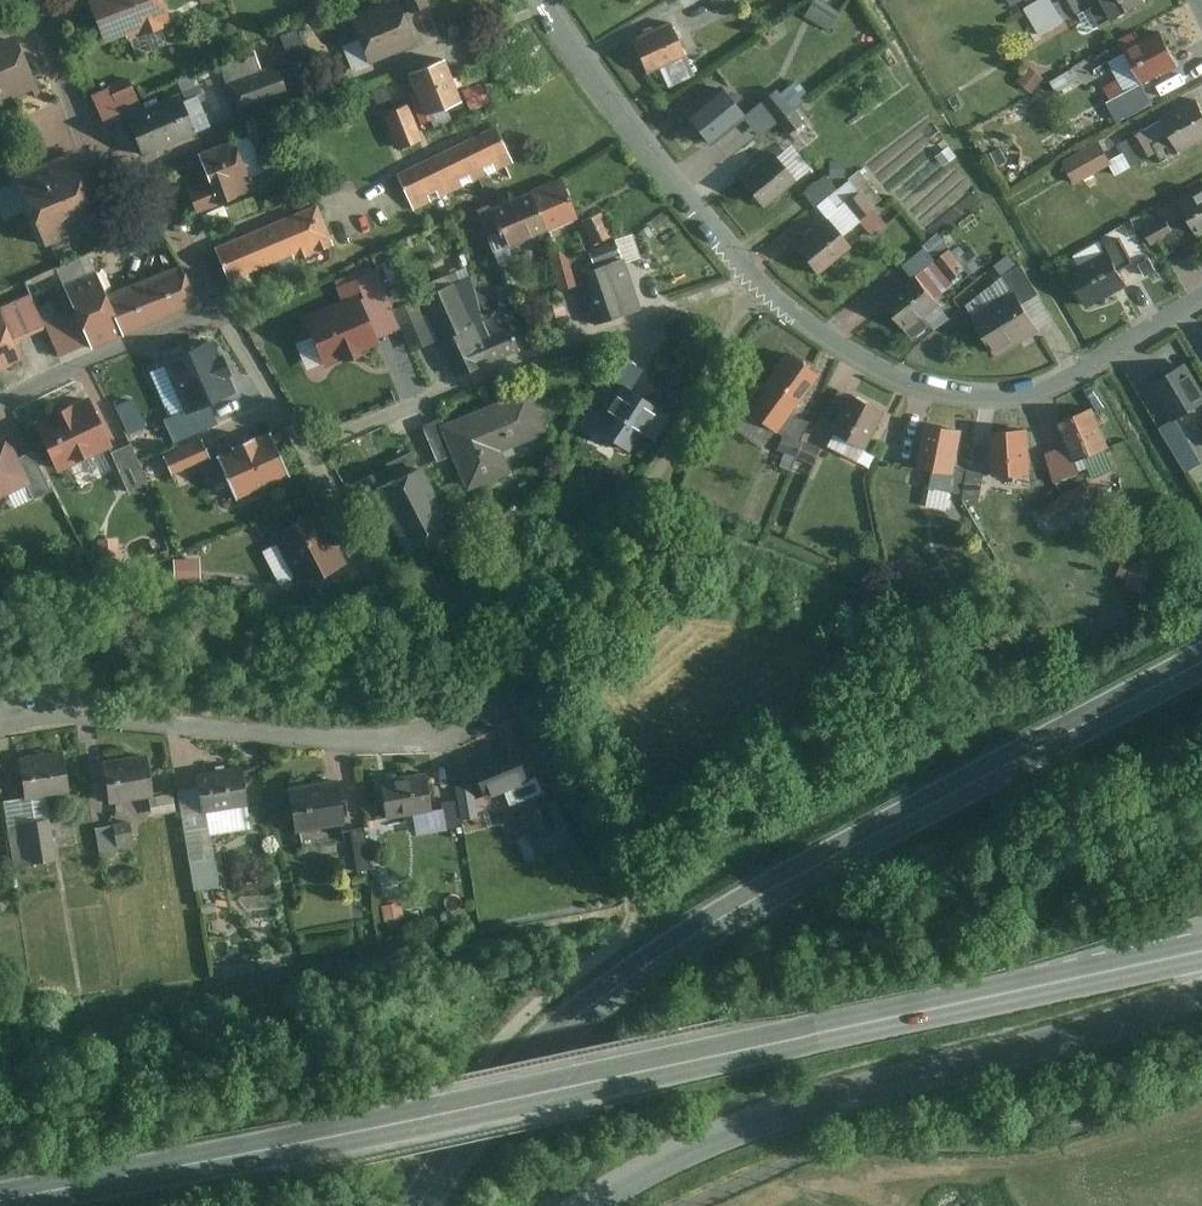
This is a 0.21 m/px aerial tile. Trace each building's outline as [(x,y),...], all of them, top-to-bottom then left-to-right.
[(104,41),(127,33),(129,36),(172,20),(164,0),(89,0),(104,41)] [(348,16),(365,63),(412,46),(395,0),(392,0),(348,16)] [(426,0),(403,0),(407,10),(427,2),(426,0)] [(804,17),(831,26),(837,7),(816,0),(810,0),(804,17)] [(1025,8),(1041,35),(1064,21),(1052,0),(1038,0),(1025,8)] [(1062,0),(1071,16),(1084,8),(1080,0),(1062,0)] [(1146,0),(1102,0),(1103,1),(1091,8),(1102,25),(1146,1),(1146,0)] [(312,21),(296,27),(303,43),(318,37),(312,21)] [(670,21),(631,38),(647,73),(685,56),(670,21)] [(292,26),(276,32),(288,62),(304,55),(292,26)] [(1178,64),(1161,32),(1124,51),(1140,83),(1178,64)] [(16,33),(0,39),(0,107),(39,92),(16,33)] [(253,52),(215,66),(233,115),(286,96),(273,62),(258,67),(253,52)] [(443,58),(406,74),(422,114),(460,99),(443,58)] [(1109,63),(1095,70),(1106,92),(1121,84),(1109,63)] [(1030,67),(1019,81),(1032,92),(1044,77),(1030,67)] [(1074,69),(1051,82),(1057,93),(1080,79),(1074,69)] [(126,78),(105,86),(111,100),(131,92),(126,78)] [(470,110),(486,103),(476,82),(460,89),(470,110)] [(195,85),(180,91),(185,106),(201,99),(195,85)] [(719,88),(687,113),(711,143),(743,117),(719,88)] [(762,103),(775,119),(790,106),(777,91),(762,103)] [(174,94),(121,116),(137,154),(190,132),(174,94)] [(1163,119),(1182,153),(1201,142),(1201,107),(1198,99),(1163,119)] [(408,104),(382,114),(395,149),(421,139),(408,104)] [(790,106),(775,119),(788,134),(803,122),(790,106)] [(494,127),(395,174),(412,211),(430,202),(426,195),(435,190),(439,198),(463,187),(458,180),(467,175),(472,182),(487,174),(483,167),(491,163),(496,171),(512,164),(494,127)] [(1143,133),(1121,145),(1133,167),(1155,154),(1143,133)] [(230,139),(195,154),(205,181),(183,190),(192,213),(250,189),(230,139)] [(1099,143),(1064,162),(1076,183),(1111,164),(1099,143)] [(771,152),(739,179),(764,208),(796,181),(771,152)] [(36,248),(96,221),(113,213),(99,180),(90,184),(81,188),(66,154),(7,181),(36,248)] [(825,176),(803,193),(814,206),(835,189),(825,176)] [(563,179),(529,192),(545,231),(578,218),(563,179)] [(849,181),(824,201),(833,212),(858,192),(849,181)] [(1180,203),(1199,239),(1201,237),(1201,191),(1180,203)] [(545,231),(529,192),(487,209),(502,248),(545,231)] [(859,192),(844,204),(858,220),(872,208),(859,192)] [(844,204),(794,245),(818,274),(850,247),(840,234),(858,220),(844,204)] [(314,205),(211,247),(225,281),(289,254),(292,261),(331,244),(314,205)] [(599,212),(580,221),(590,244),(610,234),(599,212)] [(1165,218),(1145,229),(1153,244),(1174,234),(1165,218)] [(949,248),(916,276),(932,296),(966,268),(949,248)] [(566,250),(548,255),(558,289),(575,285),(566,250)] [(1108,251),(1069,274),(1089,308),(1128,286),(1108,251)] [(1009,253),(997,263),(1006,274),(1018,264),(1009,253)] [(622,260),(576,275),(592,323),(638,308),(622,260)] [(63,287),(87,349),(195,305),(179,266),(102,297),(94,275),(63,287)] [(1015,291),(1023,304),(1039,295),(1021,266),(1005,275),(1015,291)] [(916,276),(884,303),(907,331),(939,305),(932,296),(916,276)] [(486,362),(475,338),(451,286),(421,298),(455,376),(486,362)] [(1015,291),(972,318),(997,357),(1040,330),(1023,304),(1015,291)] [(358,296),(302,319),(321,367),(377,344),(358,296)] [(432,340),(414,300),(392,309),(410,350),(432,340)] [(20,359),(0,311),(0,312),(0,368),(20,359)] [(487,333),(475,338),(486,362),(519,348),(503,313),(483,322),(487,333)] [(185,409),(187,412),(210,402),(235,392),(213,339),(164,360),(185,409)] [(785,354),(744,411),(776,434),(789,416),(819,376),(785,354)] [(1153,386),(1173,421),(1201,405),(1201,390),(1188,366),(1153,386)] [(655,408),(622,386),(595,427),(628,449),(655,408)] [(441,425),(437,427),(450,456),(465,491),(508,473),(499,451),(544,432),(526,389),(441,425)] [(841,421),(853,395),(841,390),(828,415),(841,421)] [(887,411),(853,395),(841,421),(834,434),(868,450),(887,411)] [(86,398),(30,424),(52,471),(108,445),(86,398)] [(219,423),(210,402),(187,412),(185,409),(164,418),(174,442),(219,423)] [(1097,410),(1059,423),(1072,461),(1110,448),(1097,410)] [(808,423),(789,416),(776,434),(800,441),(808,423)] [(434,462),(450,456),(437,427),(441,425),(439,419),(420,426),(434,462)] [(964,430),(928,424),(920,469),(934,472),(931,488),(952,492),(956,468),(964,430)] [(1199,459),(1179,427),(1163,437),(1183,469),(1199,459)] [(1028,431),(992,433),(995,477),(1031,475),(1028,431)] [(30,485),(7,435),(0,438),(0,499),(30,485)] [(213,461),(232,500),(285,475),(266,436),(213,461)] [(782,437),(776,451),(795,458),(801,445),(782,437)] [(198,440),(159,457),(166,473),(205,457),(198,440)] [(802,441),(801,445),(795,458),(815,466),(821,449),(802,441)] [(142,484),(127,446),(108,453),(123,491),(142,484)] [(410,454),(386,466),(394,482),(418,469),(410,454)] [(968,470),(956,468),(952,492),(964,494),(968,470)] [(450,528),(418,469),(394,482),(370,495),(402,554),(450,528)] [(985,473),(968,470),(964,494),(963,499),(981,501),(985,473)] [(1085,483),(1064,495),(1074,511),(1095,499),(1085,483)] [(1074,511),(1064,495),(1043,508),(1053,524),(1074,511)] [(315,511),(270,536),(299,588),(344,564),(315,511)] [(118,565),(115,540),(96,542),(98,567),(118,565)] [(201,577),(201,556),(172,557),(172,577),(201,577)] [(1114,583),(1147,590),(1152,564),(1119,557),(1114,583)] [(511,747),(469,766),(484,801),(527,783),(511,747)] [(61,753),(16,761),(23,799),(68,791),(61,753)] [(145,756),(99,764),(106,804),(152,796),(145,756)] [(239,771),(195,778),(201,816),(245,808),(239,771)] [(424,775),(380,784),(388,822),(432,813),(424,775)] [(337,783),(284,792),(292,835),(344,826),(337,783)] [(572,841),(554,802),(524,815),(532,833),(517,839),(525,860),(572,841)] [(458,829),(454,804),(439,806),(444,831),(458,829)] [(48,823),(6,829),(12,868),(54,861),(48,823)] [(110,828),(95,831),(99,854),(114,852),(110,828)] [(370,872),(363,831),(349,833),(357,875),(370,872)] [(211,863),(188,867),(192,892),(215,889),(211,863)] [(400,899),(384,903),(389,923),(405,919),(400,899)]
